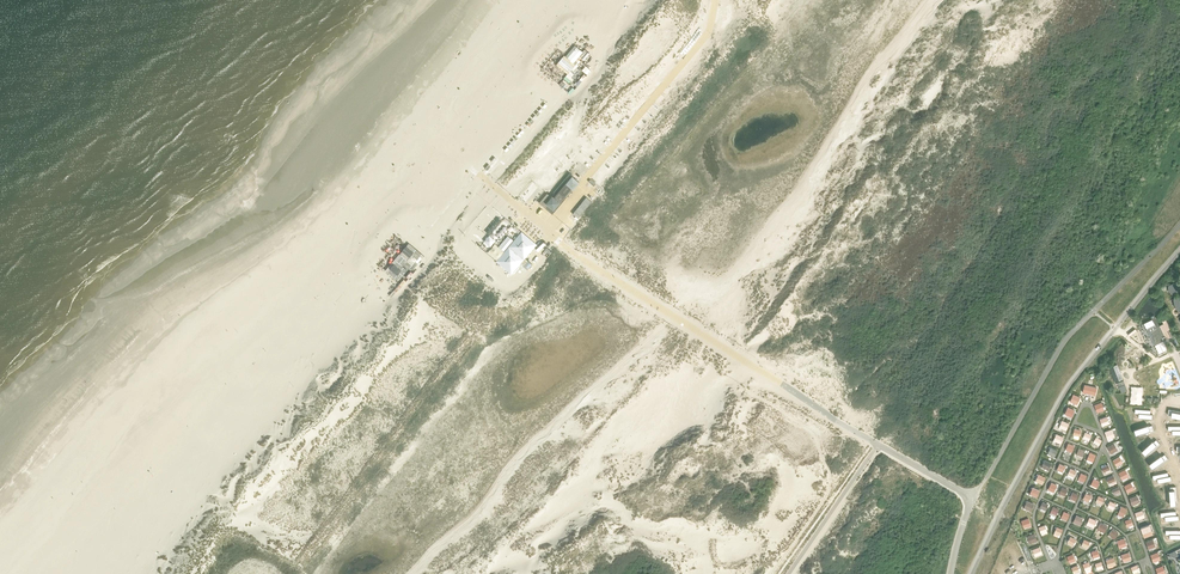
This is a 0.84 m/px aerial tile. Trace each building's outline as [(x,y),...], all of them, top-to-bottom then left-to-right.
[(587,65),(582,60),(573,70),(579,75),(587,65)] [(580,180),(571,173),(551,196),(547,193),(539,202),(552,214),(580,180)] [(587,196),(573,212),(578,217),(592,201),(587,196)] [(535,246),(520,233),(508,247),(496,261),(512,274),(535,246)] [(395,244),(387,250),(398,265),(386,273),(390,279),(425,255),(421,249),(422,249),(415,239),(409,243),(405,237),(401,240),(400,239),(394,243),(395,244)] [(539,257),(544,261),(553,251),(548,246),(539,257)] [(490,261),(495,255),(489,249),(484,255),(490,261)] [(1168,285),(1168,288),(1168,290),(1170,292),(1172,294),(1179,291),(1179,289),(1177,282),(1168,285)] [(1152,319),(1144,323),(1148,332),(1150,330),(1152,336),(1150,337),(1152,340),(1154,339),(1156,344),(1163,341),(1164,343),(1167,341),(1166,339),(1170,337),(1167,331),(1170,329),(1166,319),(1162,321),(1163,324),(1159,326),(1155,317),(1154,315),(1151,317),(1151,318),(1152,319)] [(1127,333),(1129,336),(1137,330),(1135,328),(1127,333)] [(1115,382),(1122,379),(1117,365),(1110,367),(1115,382)] [(1123,381),(1118,383),(1119,386),(1121,393),(1127,391),(1124,381),(1123,381)] [(1095,395),(1097,388),(1085,385),(1083,392),(1095,395)] [(1077,404),(1080,397),(1074,394),(1071,401),(1077,404)] [(1104,409),(1102,403),(1095,405),(1097,412),(1104,409)] [(1072,417),(1075,410),(1068,407),(1065,414),(1072,417)] [(1170,415),(1173,416),(1173,417),(1179,419),(1179,411),(1171,410),(1170,415)] [(1139,415),(1133,416),(1134,420),(1137,420),(1138,424),(1152,422),(1151,417),(1149,418),(1148,414),(1141,415),(1139,415)] [(1110,423),(1107,416),(1100,419),(1102,426),(1110,423)] [(1066,430),(1069,423),(1062,420),(1059,427),(1066,430)] [(1142,426),(1144,432),(1153,429),(1151,422),(1142,426)] [(1169,426),(1169,431),(1172,431),(1172,435),(1179,435),(1179,426),(1176,426),(1174,426),(1169,426)] [(1114,436),(1112,429),(1104,432),(1107,439),(1114,436)] [(1145,432),(1137,445),(1141,448),(1143,445),(1144,446),(1153,434),(1149,430),(1147,433),(1145,432)] [(1089,440),(1091,435),(1085,432),(1082,438),(1089,440)] [(1060,443),(1063,437),(1056,434),(1053,441),(1060,443)] [(1098,446),(1102,440),(1096,437),(1093,442),(1098,446)] [(1117,450),(1114,443),(1107,447),(1111,453),(1117,450)] [(1153,445),(1144,457),(1148,461),(1150,458),(1152,459),(1160,446),(1156,443),(1154,446),(1153,445)] [(1055,457),(1057,450),(1051,447),(1048,454),(1055,457)] [(1082,456),(1085,450),(1078,448),(1076,454),(1082,456)] [(1093,461),(1096,455),(1089,452),(1087,458),(1093,461)] [(1123,462),(1119,456),(1113,460),(1116,466),(1123,462)] [(1162,459),(1150,468),(1153,472),(1156,470),(1157,472),(1169,463),(1166,458),(1163,460),(1162,459)] [(1049,470),(1052,463),(1045,460),(1042,467),(1049,470)] [(1063,472),(1065,466),(1059,464),(1057,469),(1063,472)] [(1073,477),(1076,471),(1070,468),(1068,474),(1073,477)] [(1129,476),(1125,469),(1118,473),(1122,480),(1129,476)] [(1084,481),(1087,476),(1081,473),(1078,479),(1084,481)] [(1043,483),(1046,477),(1039,474),(1036,480),(1043,483)] [(1160,478),(1155,479),(1156,483),(1159,483),(1160,487),(1173,484),(1172,479),(1170,480),(1169,476),(1162,477),(1160,477),(1160,478)] [(1096,487),(1099,481),(1093,479),(1090,484),(1096,487)] [(1054,491),(1057,485),(1051,482),(1048,488),(1054,491)] [(1134,489),(1130,482),(1124,486),(1127,493),(1134,489)] [(1037,497),(1040,490),(1033,487),(1030,494),(1037,497)] [(1065,495),(1068,490),(1062,487),(1059,493),(1065,495)] [(1172,494),(1170,494),(1171,509),(1177,508),(1177,505),(1178,505),(1177,490),(1171,490),(1172,494)] [(1076,501),(1078,495),(1072,492),(1070,498),(1076,501)] [(1088,502),(1091,496),(1085,493),(1083,499),(1088,502)] [(1139,502),(1136,495),(1129,498),(1132,505),(1139,502)] [(1102,504),(1104,499),(1098,496),(1096,502),(1102,504)] [(1031,511),(1034,504),(1027,501),(1024,508),(1031,511)] [(1113,509),(1115,504),(1110,501),(1107,507),(1113,509)] [(1046,510),(1048,505),(1042,502),(1040,507),(1046,510)] [(1124,515),(1127,509),(1121,506),(1118,512),(1124,515)] [(1056,515),(1059,509),(1053,507),(1050,512),(1056,515)] [(1145,517),(1142,510),(1135,513),(1137,520),(1145,517)] [(1067,520),(1069,514),(1063,511),(1061,517),(1067,520)] [(1163,518),(1163,523),(1178,522),(1178,520),(1179,520),(1179,514),(1166,516),(1166,517),(1163,518)] [(1080,525),(1083,518),(1076,515),(1073,522),(1080,525)] [(1031,525),(1029,518),(1021,521),(1024,528),(1031,525)] [(1094,528),(1096,521),(1089,518),(1086,524),(1094,528)] [(1104,532),(1107,526),(1101,522),(1097,529),(1104,532)] [(1152,534),(1149,525),(1140,528),(1144,537),(1152,534)] [(1060,535),(1063,529),(1057,527),(1054,533),(1060,535)] [(1114,539),(1119,533),(1113,528),(1108,534),(1114,539)] [(1166,530),(1166,534),(1169,534),(1169,538),(1179,538),(1179,530),(1174,530),(1172,530),(1166,530)] [(1037,540),(1034,533),(1027,536),(1030,543),(1037,540)] [(1068,543),(1067,544),(1071,547),(1076,540),(1070,537),(1067,542),(1068,543)] [(1087,548),(1090,542),(1084,539),(1081,545),(1087,548)] [(1126,546),(1124,539),(1117,541),(1119,548),(1126,546)] [(1155,546),(1153,539),(1145,542),(1148,549),(1155,546)] [(1042,553),(1039,547),(1032,550),(1035,556),(1042,553)] [(1160,560),(1158,552),(1150,555),(1153,562),(1160,560)] [(1131,560),(1128,553),(1121,555),(1124,562),(1131,560)] [(1116,564),(1113,558),(1106,560),(1108,567),(1116,564)] [(1103,568),(1101,562),(1095,564),(1097,571),(1102,570),(1102,568),(1103,568)] [(1077,565),(1071,567),(1074,573),(1080,571),(1077,565)] [(1139,570),(1137,565),(1131,567),(1133,573),(1139,570)]
